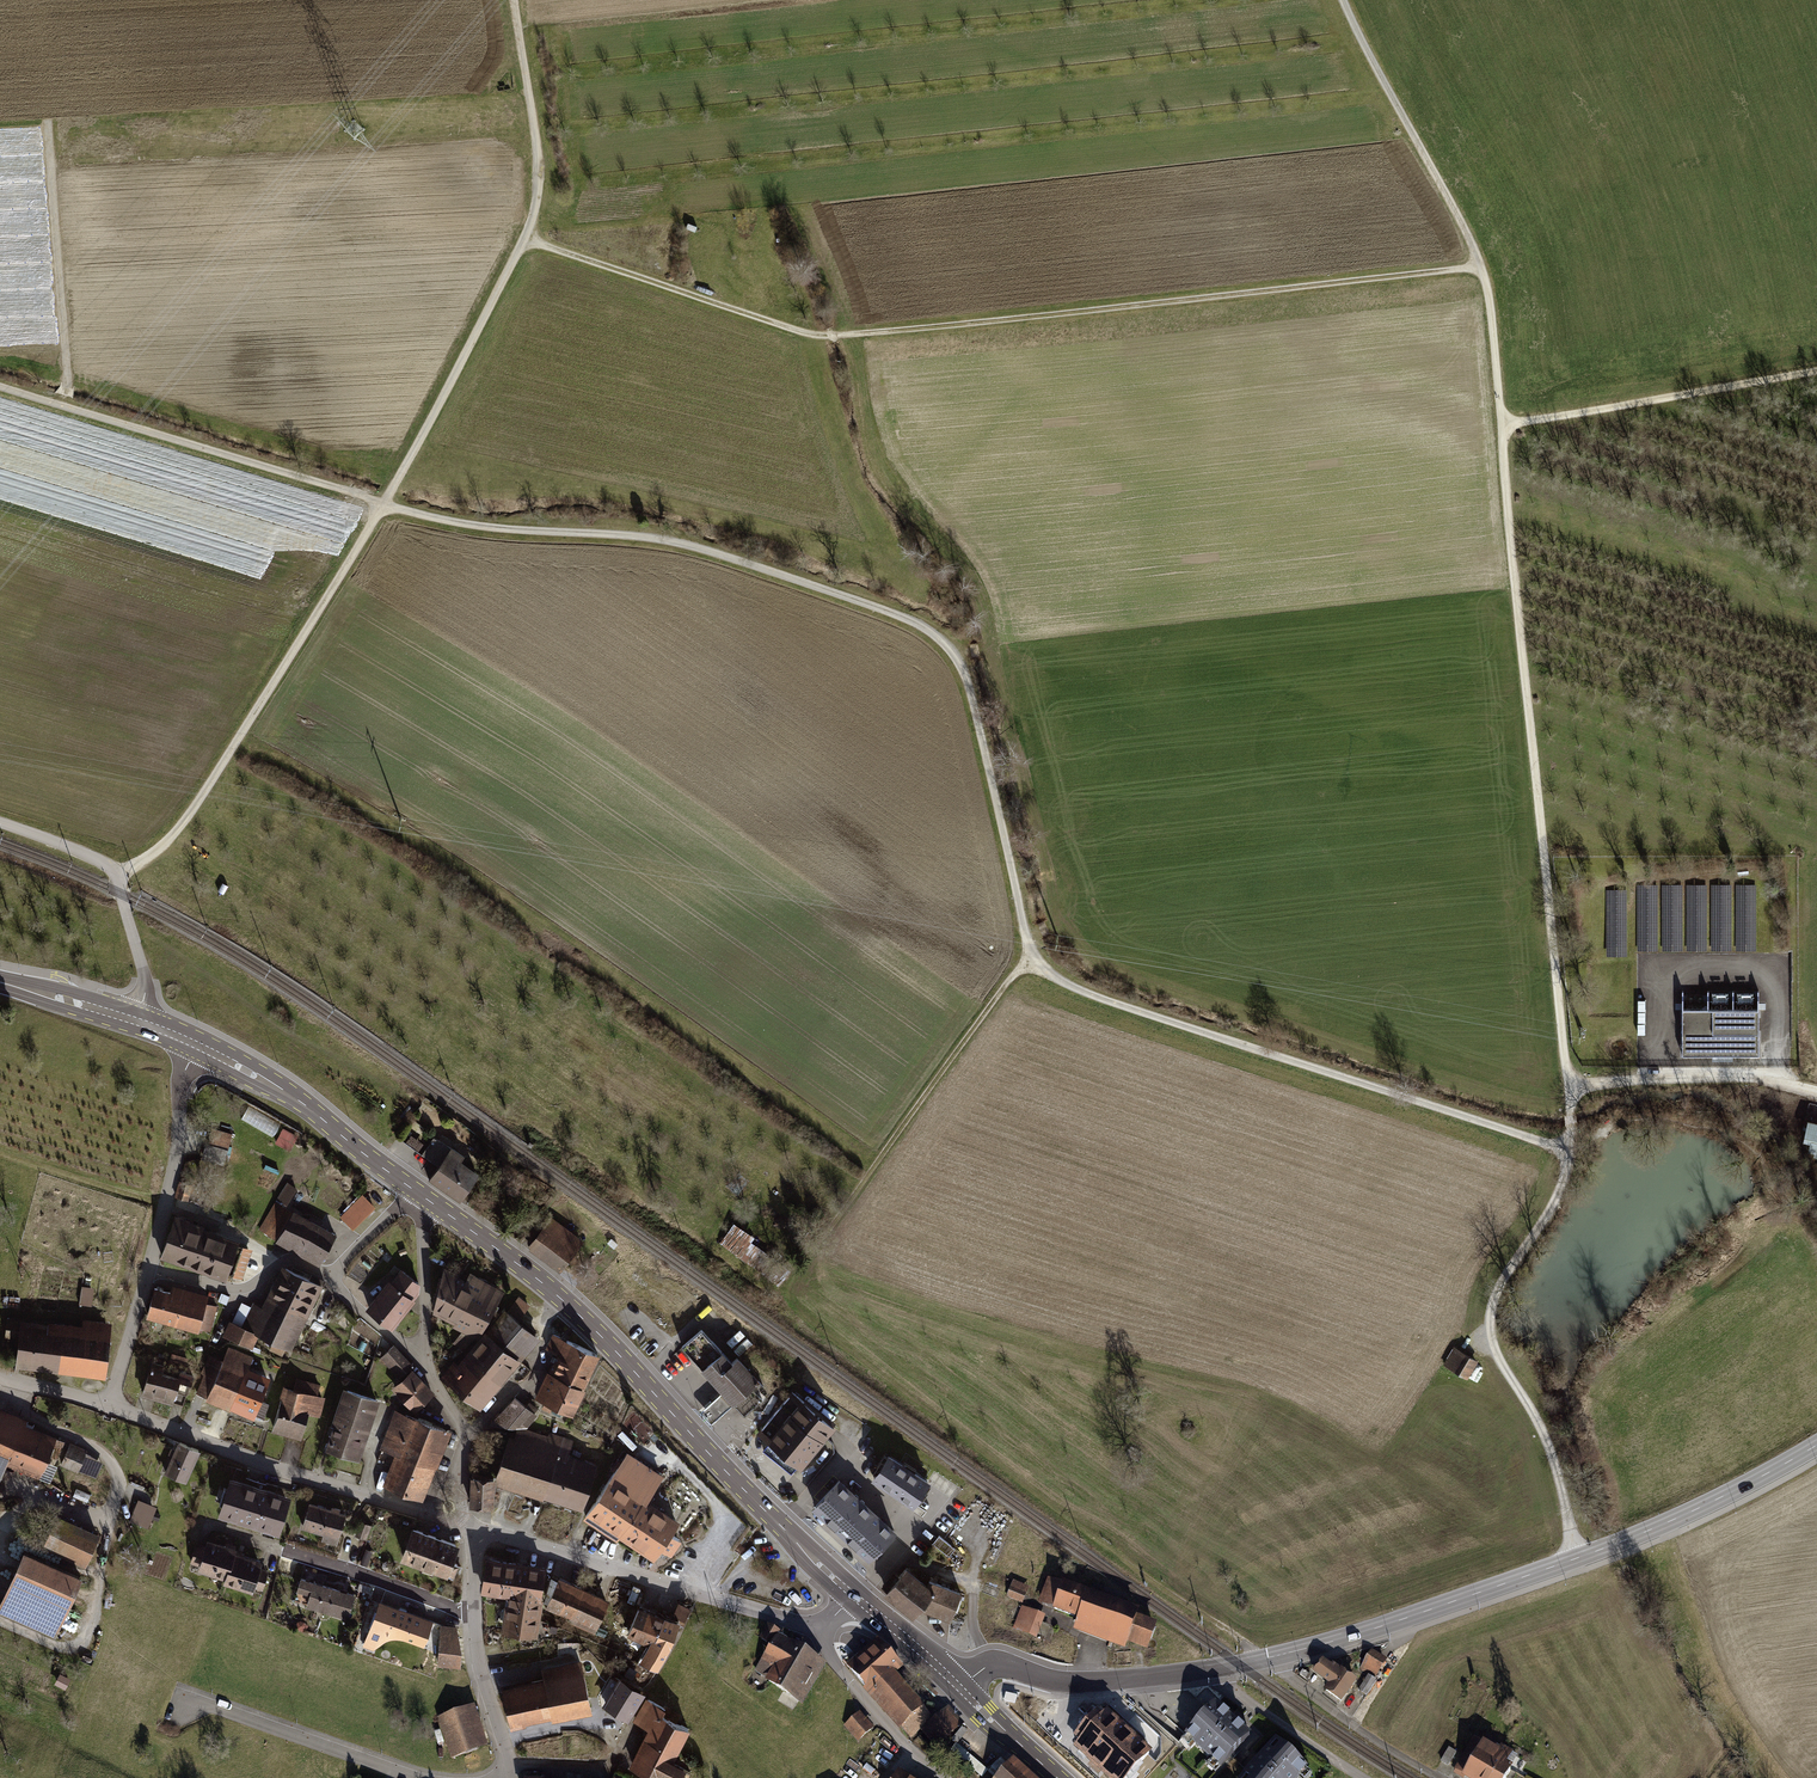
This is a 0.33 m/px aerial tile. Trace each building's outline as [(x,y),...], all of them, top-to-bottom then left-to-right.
[(1759,1009),(1682,1009),(1682,1047),(1682,1055),(1734,1055),(1759,1055),(1759,1009)] [(280,1124),(248,1106),(241,1120),(272,1137),(280,1124)] [(1809,1123),(1805,1139),(1811,1141),(1810,1147),(1816,1149),(1816,1125),(1809,1123)] [(224,1165),(233,1134),(213,1129),(209,1143),(206,1142),(202,1159),(224,1165)] [(297,1137),(283,1129),(275,1143),(289,1151),(297,1137)] [(405,1143),(418,1152),(424,1144),(411,1135),(405,1143)] [(428,1180),(460,1202),(480,1174),(461,1161),(464,1156),(451,1147),(450,1148),(434,1136),(421,1155),(437,1167),(428,1180)] [(175,1196),(189,1200),(193,1184),(179,1180),(175,1196)] [(277,1242),(320,1267),(339,1234),(287,1206),(298,1188),(288,1181),(258,1229),(278,1240),(277,1242)] [(375,1208),(362,1194),(339,1217),(353,1230),(375,1208)] [(176,1215),(161,1257),(226,1280),(229,1274),(239,1244),(240,1240),(205,1227),(206,1225),(176,1215)] [(551,1216),(528,1247),(530,1248),(529,1250),(560,1274),(585,1241),(551,1216)] [(718,1244),(779,1287),(790,1271),(751,1243),(755,1237),(734,1222),(718,1244)] [(239,1244),(229,1274),(243,1279),(253,1249),(239,1244)] [(251,1306),(242,1302),(233,1322),(230,1320),(223,1335),(254,1350),(260,1337),(292,1353),(327,1280),(313,1273),(311,1277),(283,1264),(263,1307),(253,1303),(251,1306)] [(444,1267),(432,1313),(453,1325),(452,1327),(478,1340),(504,1291),(470,1273),(466,1281),(458,1277),(459,1275),(444,1267)] [(365,1310),(392,1331),(416,1301),(415,1300),(419,1294),(420,1284),(401,1269),(390,1282),(388,1281),(365,1310)] [(155,1286),(147,1318),(199,1332),(200,1329),(211,1332),(218,1305),(207,1303),(210,1294),(173,1284),(171,1291),(155,1286)] [(82,1286),(79,1304),(92,1306),(95,1288),(82,1286)] [(218,1291),(215,1300),(224,1304),(227,1295),(218,1291)] [(519,1296),(507,1312),(518,1321),(530,1306),(519,1296)] [(439,1378),(480,1412),(540,1339),(518,1321),(507,1312),(503,1309),(458,1364),(453,1361),(439,1378)] [(19,1340),(16,1367),(106,1377),(112,1323),(83,1320),(82,1326),(49,1322),(49,1323),(20,1320),(20,1318),(6,1317),(4,1339),(19,1340)] [(702,1329),(682,1348),(702,1370),(701,1371),(722,1393),(733,1405),(734,1405),(745,1416),(766,1397),(756,1386),(761,1382),(739,1357),(733,1362),(723,1351),(722,1352),(702,1329)] [(557,1355),(549,1373),(548,1372),(534,1399),(573,1417),(601,1356),(553,1334),(545,1350),(557,1355)] [(394,1344),(380,1358),(399,1379),(414,1365),(394,1344)] [(207,1400),(255,1419),(272,1376),(250,1367),(255,1356),(229,1346),(224,1360),(209,1354),(201,1374),(204,1375),(197,1393),(208,1397),(207,1400)] [(1468,1381),(1479,1364),(1455,1349),(1444,1366),(1468,1381)] [(174,1406),(178,1390),(188,1393),(191,1384),(192,1384),(195,1375),(181,1371),(179,1378),(163,1373),(165,1365),(152,1361),(141,1396),(174,1406)] [(392,1389),(415,1413),(436,1393),(413,1369),(392,1389)] [(281,1398),(272,1431),(302,1440),(310,1413),(321,1416),(326,1396),(319,1394),(322,1384),(297,1377),(294,1388),(284,1385),(280,1398),(281,1398)] [(326,1450),(361,1462),(382,1400),(345,1387),(332,1425),(334,1426),(326,1450)] [(765,1451),(793,1474),(798,1467),(802,1471),(838,1428),(792,1391),(757,1433),(770,1444),(765,1451)] [(733,1405),(722,1393),(700,1412),(712,1425),(733,1405)] [(489,1425),(490,1426),(517,1429),(527,1429),(537,1415),(534,1413),(538,1409),(529,1402),(526,1407),(515,1397),(489,1425)] [(6,1465),(39,1479),(49,1456),(57,1459),(65,1441),(57,1438),(57,1437),(26,1424),(28,1419),(0,1407),(0,1478),(6,1465)] [(383,1486),(425,1502),(452,1431),(396,1409),(380,1449),(395,1455),(383,1486)] [(496,1480),(496,1486),(543,1501),(544,1499),(582,1512),(598,1465),(569,1456),(574,1441),(549,1432),(548,1436),(527,1429),(517,1429),(514,1438),(509,1436),(495,1480),(496,1480)] [(178,1441),(165,1474),(187,1483),(201,1451),(178,1441)] [(70,1442),(60,1465),(77,1473),(79,1470),(96,1478),(103,1463),(87,1452),(88,1450),(70,1442)] [(596,1500),(583,1520),(617,1542),(620,1538),(643,1502),(647,1505),(650,1501),(664,1476),(628,1452),(596,1500)] [(890,1454),(873,1480),(915,1509),(931,1486),(933,1483),(928,1480),(890,1454)] [(44,1479),(55,1482),(60,1464),(49,1461),(44,1479)] [(219,1517),(280,1536),(293,1497),(231,1478),(219,1517)] [(496,1480),(495,1480),(488,1479),(471,1478),(469,1508),(494,1510),(496,1486),(496,1480)] [(842,1479),(813,1511),(870,1563),(899,1532),(842,1479)] [(130,1522),(148,1529),(157,1507),(138,1500),(130,1522)] [(681,1522),(650,1501),(647,1505),(643,1502),(620,1538),(654,1562),(661,1552),(665,1555),(667,1553),(672,1556),(682,1541),(673,1535),(681,1522)] [(310,1503),(302,1529),(324,1535),(322,1541),(338,1546),(348,1514),(310,1503)] [(57,1514),(42,1548),(86,1568),(101,1534),(57,1514)] [(367,1540),(372,1526),(361,1522),(356,1536),(367,1540)] [(414,1527),(402,1560),(450,1577),(451,1576),(456,1577),(460,1566),(455,1564),(462,1544),(414,1527)] [(953,1555),(958,1546),(941,1536),(936,1545),(953,1555)] [(208,1540),(199,1570),(226,1578),(224,1583),(254,1592),(255,1588),(264,1590),(270,1571),(262,1569),(264,1561),(236,1553),(238,1549),(208,1540)] [(0,1604),(0,1614),(55,1638),(83,1578),(24,1551),(0,1604)] [(501,1634),(538,1639),(543,1601),(541,1600),(546,1567),(486,1558),(480,1595),(505,1599),(503,1610),(505,1610),(501,1634)] [(923,1612),(952,1623),(964,1594),(930,1581),(929,1585),(908,1569),(885,1596),(914,1620),(923,1612)] [(1126,1643),(1147,1650),(1157,1622),(1137,1615),(1140,1608),(1124,1602),(1126,1595),(1093,1583),(1090,1590),(1062,1580),(1061,1583),(1047,1577),(1038,1602),(1052,1607),(1052,1609),(1077,1618),(1072,1630),(1124,1649),(1126,1643)] [(310,1597),(307,1607),(348,1620),(356,1596),(302,1578),(297,1592),(310,1597)] [(568,1623),(595,1635),(610,1601),(559,1578),(558,1582),(551,1578),(544,1603),(547,1605),(545,1609),(570,1620),(568,1623)] [(1013,1580),(1006,1597),(1022,1604),(1029,1587),(1013,1580)] [(374,1650),(388,1641),(396,1639),(403,1640),(425,1648),(435,1621),(402,1609),(380,1601),(375,1614),(363,1646),(374,1650)] [(691,1609),(679,1604),(672,1619),(678,1621),(679,1620),(685,1623),(691,1609)] [(1045,1615),(1021,1606),(1013,1628),(1037,1637),(1037,1635),(1045,1638),(1050,1626),(1042,1623),(1045,1615)] [(640,1664),(658,1672),(671,1648),(681,1625),(640,1607),(627,1637),(649,1647),(640,1664)] [(442,1624),(439,1667),(462,1669),(464,1653),(458,1626),(442,1624)] [(760,1639),(772,1647),(778,1636),(779,1636),(781,1634),(768,1626),(760,1639)] [(765,1683),(802,1705),(827,1666),(779,1636),(778,1636),(772,1647),(755,1673),(767,1680),(765,1683)] [(876,1637),(845,1666),(865,1687),(863,1689),(898,1728),(900,1726),(911,1737),(933,1717),(924,1708),(925,1706),(896,1675),(904,1667),(876,1637)] [(1387,1659),(1372,1649),(1360,1668),(1375,1678),(1387,1659)] [(1322,1658),(1312,1672),(1328,1684),(1324,1690),(1341,1703),(1357,1680),(1333,1662),(1331,1664),(1322,1658)] [(503,1689),(512,1730),(527,1727),(526,1724),(551,1719),(552,1723),(593,1714),(582,1661),(542,1670),(544,1680),(503,1689)] [(638,1672),(630,1667),(625,1676),(633,1681),(638,1672)] [(1376,1680),(1368,1675),(1358,1690),(1366,1695),(1376,1680)] [(603,1707),(629,1723),(646,1695),(620,1679),(603,1707)] [(931,1701),(938,1694),(926,1683),(919,1690),(931,1701)] [(688,1770),(675,1764),(678,1758),(691,1732),(676,1723),(681,1715),(665,1706),(663,1709),(647,1700),(634,1722),(650,1731),(629,1769),(647,1777),(684,1777),(688,1770)] [(1184,1734),(1220,1767),(1251,1734),(1215,1701),(1184,1734)] [(964,1723),(948,1705),(921,1730),(936,1748),(964,1723)] [(438,1719),(451,1760),(488,1747),(475,1707),(438,1719)] [(790,1707),(785,1715),(800,1727),(806,1719),(790,1707)] [(843,1726),(858,1742),(873,1728),(859,1711),(843,1726)] [(1109,1711),(1085,1738),(1112,1763),(1123,1751),(1117,1746),(1122,1742),(1143,1761),(1160,1742),(1134,1718),(1127,1727),(1109,1711)] [(1452,1773),(1460,1777),(1506,1777),(1513,1767),(1506,1763),(1513,1752),(1500,1744),(1497,1750),(1482,1741),(1481,1742),(1473,1737),(1452,1773)] [(1308,1768),(1275,1738),(1238,1777),(1299,1777),(1308,1768)] [(1456,1752),(1448,1747),(1440,1762),(1448,1767),(1456,1752)] [(1082,1762),(1090,1769),(1097,1762),(1089,1755),(1082,1762)] [(696,1767),(678,1758),(675,1764),(688,1770),(684,1777),(690,1777),(696,1767)] [(1012,1758),(995,1777),(1034,1777),(1012,1758)] [(897,1770),(892,1777),(911,1777),(897,1770)]
